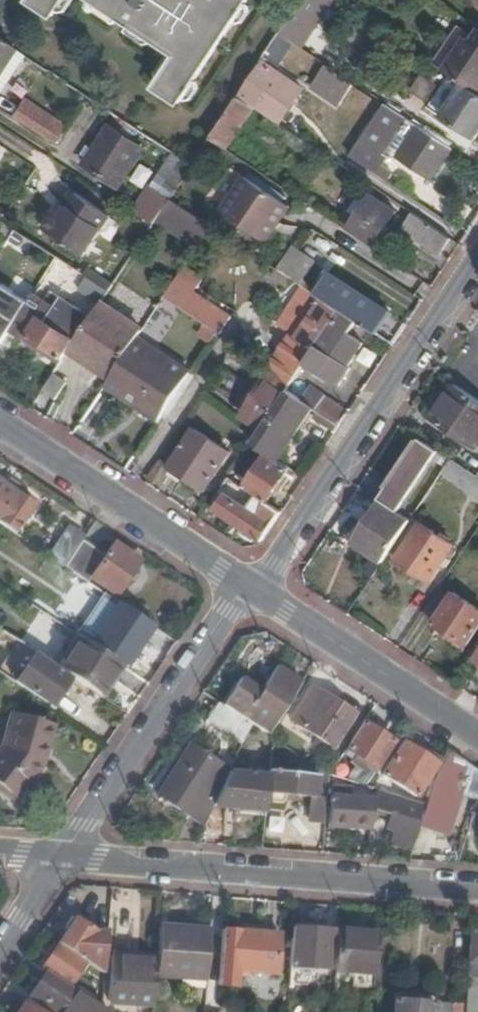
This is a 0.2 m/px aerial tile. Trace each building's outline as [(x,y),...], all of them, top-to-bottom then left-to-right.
[(28,0),(51,16),(62,0),(29,0),(28,0)] [(212,2),(209,0),(91,0),(117,17),(115,20),(128,28),(129,25),(175,56),(152,91),(175,106),(245,4),(239,0),(214,0),(212,2)] [(302,0),(301,0),(278,34),(292,44),(298,47),(320,13),(302,0)] [(320,13),(329,0),(302,0),(320,13)] [(467,41),(456,33),(434,65),(445,73),(467,41)] [(278,34),(272,43),(268,49),(282,59),(292,44),(278,34)] [(467,41),(445,73),(448,75),(462,85),(477,95),(477,94),(477,45),(477,47),(467,41)] [(0,43),(0,88),(21,57),(0,43)] [(286,81),(259,63),(236,96),(254,108),(264,115),(286,81)] [(311,87),(340,108),(356,87),(327,66),(311,87)] [(460,88),(440,118),(473,142),(477,135),(477,95),(462,85),(460,88)] [(254,108),(236,96),(208,139),(225,150),(254,108)] [(351,96),(343,109),(365,123),(373,110),(351,96)] [(9,118),(50,145),(59,132),(18,105),(9,118)] [(385,157),(380,153),(403,119),(385,106),(352,156),(375,172),(385,157)] [(266,116),(262,121),(297,145),(300,140),(266,116)] [(398,157),(431,180),(451,150),(418,128),(398,157)] [(116,189),(141,152),(107,129),(83,167),(116,189)] [(300,140),(297,145),(291,154),(304,163),(314,149),(300,140)] [(169,154),(146,188),(167,202),(190,168),(169,154)] [(216,213),(266,246),(289,210),(239,176),(216,213)] [(61,213),(57,211),(44,229),(84,255),(110,215),(75,192),(61,213)] [(10,201),(3,196),(0,200),(0,217),(10,201)] [(374,248),(397,215),(372,198),(350,231),(374,248)] [(167,202),(156,218),(198,245),(209,228),(167,202)] [(399,230),(436,257),(448,240),(410,214),(399,230)] [(2,223),(0,227),(0,234),(7,239),(13,230),(2,223)] [(315,261),(289,244),(272,269),(298,286),(315,261)] [(182,267),(162,298),(218,334),(229,317),(192,293),(200,279),(182,267)] [(323,276),(312,295),(336,311),(354,323),(372,335),(385,314),(323,276)] [(27,303),(0,285),(0,344),(7,333),(10,328),(27,303)] [(298,286),(275,325),(288,334),(265,368),(269,371),(288,384),(301,365),(336,311),(312,295),(298,286)] [(54,308),(32,295),(27,303),(10,328),(60,362),(67,351),(90,318),(60,299),(54,308)] [(140,331),(101,304),(74,345),(98,361),(93,369),(108,378),(135,338),(140,331)] [(143,330),(158,340),(173,319),(158,309),(143,330)] [(354,323),(336,311),(301,365),(333,387),(345,369),(330,359),(336,349),(346,355),(357,339),(348,332),(354,323)] [(10,328),(7,333),(56,367),(60,362),(10,328)] [(135,338),(108,378),(103,386),(118,396),(143,413),(148,407),(169,422),(198,379),(135,338)] [(74,345),(68,352),(93,369),(98,361),(74,345)] [(269,371),(243,411),(262,424),(276,403),(285,389),(288,384),(269,371)] [(62,383),(51,375),(40,392),(51,399),(62,383)] [(321,398),(302,384),(293,395),(295,396),(313,409),(321,398)] [(473,449),(477,442),(477,403),(451,385),(430,420),(473,449)] [(118,396),(103,386),(96,395),(111,405),(118,396)] [(293,395),(285,389),(276,403),(285,410),(295,396),(293,395)] [(285,410),(276,403),(262,424),(249,444),(264,454),(267,457),(295,417),(303,422),(307,416),(331,433),(336,426),(313,409),(295,396),(285,410)] [(322,397),(321,398),(313,409),(336,426),(345,412),(322,397)] [(148,407),(143,413),(165,428),(169,422),(148,407)] [(303,422),(295,417),(267,457),(275,462),(303,422)] [(227,452),(191,429),(167,466),(190,482),(201,489),(227,452)] [(380,503),(395,513),(437,452),(419,439),(377,501),(380,503)] [(244,440),(239,447),(244,451),(249,444),(244,440)] [(267,457),(264,454),(241,488),(262,503),(285,469),(275,462),(267,457)] [(440,475),(477,501),(477,480),(474,478),(450,461),(440,475)] [(167,466),(163,471),(186,487),(190,482),(167,466)] [(17,539),(36,511),(0,487),(0,527),(17,539)] [(221,494),(212,509),(258,541),(277,514),(262,503),(254,516),(221,494)] [(380,503),(352,543),(380,563),(387,552),(408,522),(395,513),(380,503)] [(418,528),(408,522),(387,552),(428,582),(440,565),(447,570),(457,556),(449,550),(451,547),(420,524),(418,528)] [(83,542),(65,530),(46,559),(63,570),(82,543),(83,542)] [(105,558),(82,543),(63,570),(85,585),(89,581),(115,599),(128,581),(122,577),(133,561),(113,547),(105,558)] [(52,600),(40,591),(30,606),(43,615),(50,604),(52,600)] [(445,601),(432,592),(416,616),(429,625),(445,601)] [(445,601),(429,625),(463,648),(477,627),(477,612),(450,593),(445,601)] [(43,615),(51,620),(80,640),(118,666),(124,670),(151,629),(118,607),(103,597),(84,624),(58,608),(58,609),(50,604),(43,615)] [(118,666),(80,640),(59,671),(98,697),(118,666)] [(49,708),(67,681),(14,646),(0,667),(0,674),(49,708)] [(124,670),(118,666),(98,697),(104,701),(124,670)] [(239,683),(221,709),(250,729),(263,738),(297,686),(273,671),(257,696),(239,683)] [(330,749),(349,719),(308,692),(288,722),(330,749)] [(216,706),(206,724),(241,748),(250,729),(221,709),(216,706)] [(5,749),(0,756),(0,788),(16,800),(27,787),(30,789),(37,780),(39,781),(42,776),(55,729),(15,717),(5,749)] [(390,745),(362,726),(345,751),(374,770),(390,745)] [(427,753),(407,739),(381,777),(414,799),(436,767),(424,758),(427,753)] [(189,751),(155,801),(200,832),(211,809),(226,779),(216,772),(217,770),(189,751)] [(265,772),(265,781),(227,777),(226,779),(211,809),(262,814),(264,793),(309,798),(324,799),(325,779),(297,775),(298,763),(271,751),(269,773),(265,772)] [(464,767),(442,753),(424,809),(423,813),(417,831),(440,840),(464,767)] [(12,806),(16,800),(0,788),(0,797),(12,806)] [(329,795),(327,826),(368,829),(371,810),(359,809),(360,801),(360,797),(329,795)] [(387,800),(376,796),(373,806),(384,810),(387,800)] [(307,820),(323,822),(324,799),(309,798),(307,820)] [(372,802),(360,801),(359,809),(371,810),(372,802)] [(394,831),(390,844),(405,849),(415,811),(401,806),(397,819),(389,816),(386,829),(394,831)] [(423,813),(415,811),(405,849),(410,851),(417,831),(423,813)] [(90,933),(75,923),(59,947),(103,976),(107,932),(91,932),(90,933)] [(158,925),(156,953),(156,961),(155,972),(182,975),(181,988),(205,990),(209,930),(158,925)] [(332,931),(294,928),(290,968),(320,970),(328,971),(332,931)] [(280,934),(220,930),(217,987),(237,989),(238,975),(239,971),(256,973),(277,974),(277,970),(279,945),(280,934)] [(340,932),(337,970),(374,972),(376,935),(340,932)] [(471,932),(468,963),(477,963),(477,932),(471,932)] [(42,970),(63,984),(78,962),(57,948),(42,970)] [(156,953),(113,948),(113,957),(156,961),(156,953)] [(113,957),(109,1005),(153,1009),(155,972),(156,961),(113,957)] [(88,1002),(44,974),(29,996),(53,1011),(56,1011),(61,1005),(73,1011),(81,1011),(88,1002)] [(464,1010),(464,1011),(477,1011),(477,998),(465,994),(464,1010)] [(42,1011),(53,1011),(29,996),(26,1001),(42,1011)] [(81,1011),(91,1011),(95,1007),(88,1002),(81,1011)] [(434,1007),(394,1002),(394,1011),(434,1011),(434,1007)]
